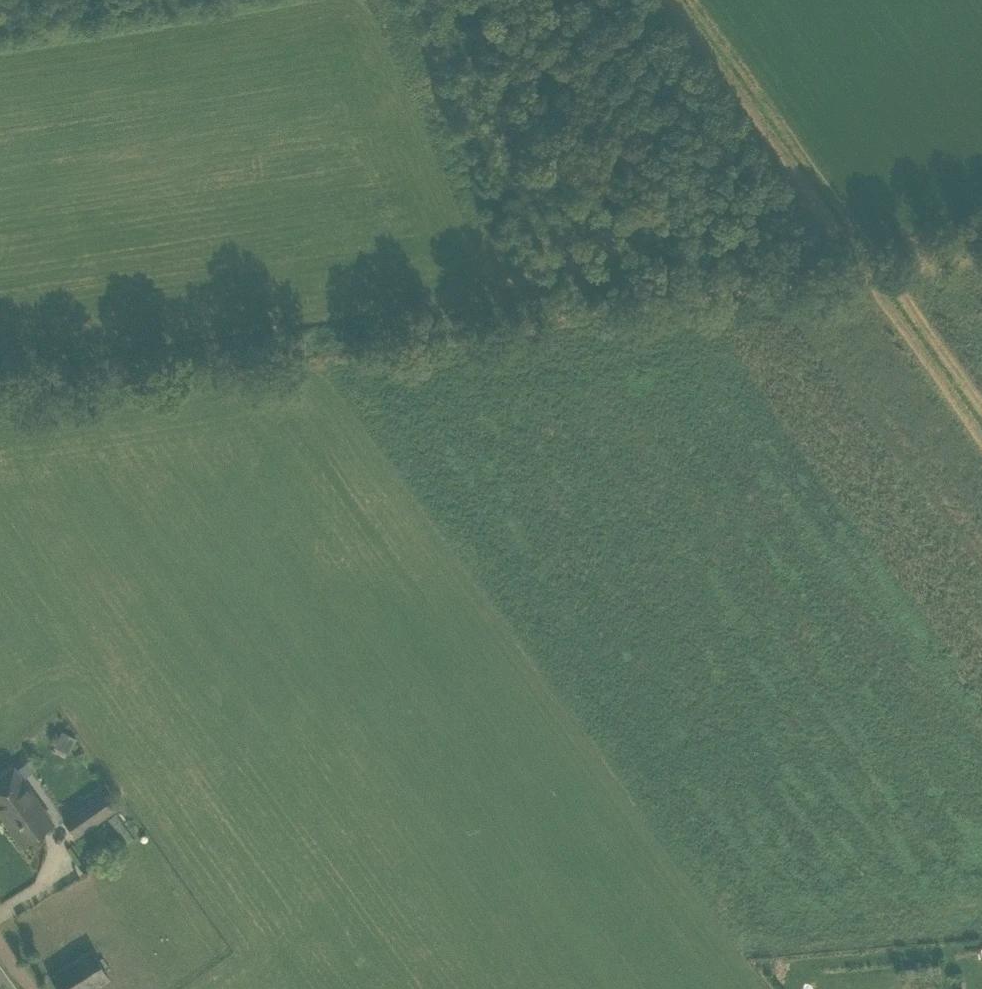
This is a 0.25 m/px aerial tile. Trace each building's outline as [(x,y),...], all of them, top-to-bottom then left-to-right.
[(61,730),(53,746),(69,754),(77,738),(61,730)] [(22,843),(51,823),(13,768),(0,777),(0,812),(22,843)] [(65,819),(76,834),(115,808),(105,793),(65,819)] [(57,988),(89,988),(108,977),(91,950),(49,976),(57,988)]
